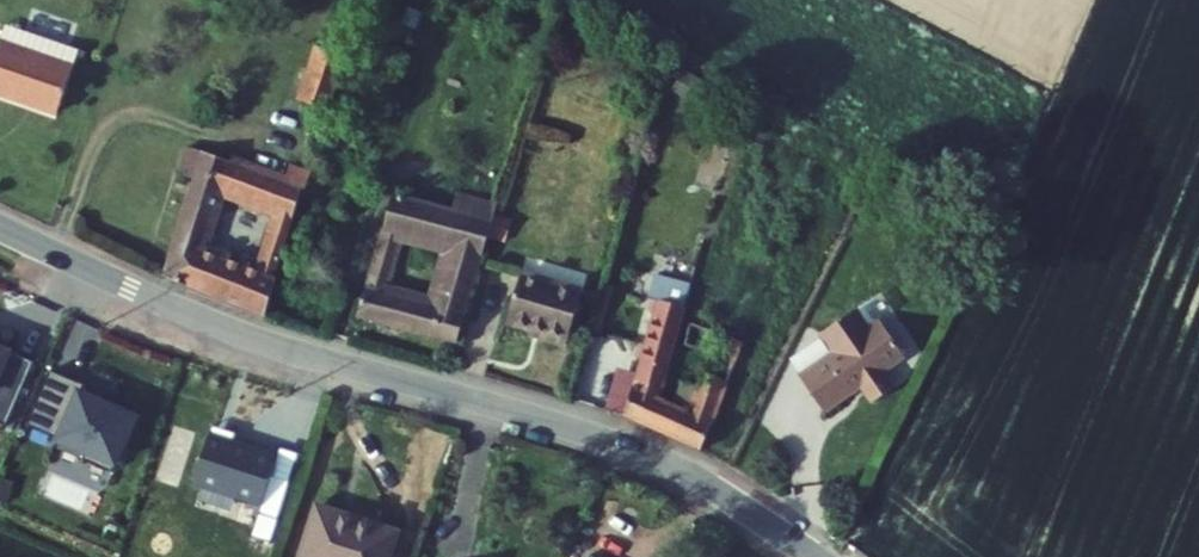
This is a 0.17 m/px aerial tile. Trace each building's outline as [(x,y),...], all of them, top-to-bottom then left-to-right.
[(29,33),(10,28),(5,45),(23,51),(29,33)] [(29,33),(23,51),(5,45),(0,59),(0,94),(66,114),(85,51),(29,33)] [(345,69),(321,62),(302,121),(326,129),(345,69)] [(295,156),(290,173),(191,144),(183,170),(201,175),(171,274),(275,305),(282,280),(279,280),(296,222),(299,223),(317,162),(295,156)] [(396,205),(367,317),(459,341),(488,229),(396,205)] [(495,211),(489,234),(507,239),(513,216),(495,211)] [(642,379),(639,386),(663,394),(683,338),(692,307),(698,283),(663,274),(658,296),(666,299),(642,379)] [(584,293),(523,275),(508,325),(536,332),(537,329),(571,338),(584,293)] [(902,382),(888,364),(908,350),(882,315),(869,324),(856,306),(822,331),(836,351),(803,375),(829,411),(859,390),(855,384),(866,376),(870,382),(881,397),(902,382)] [(631,406),(629,412),(702,443),(716,410),(747,326),(702,311),(692,307),(683,338),(714,348),(697,404),(663,394),(639,386),(638,390),(635,389),(631,406)] [(18,383),(8,407),(31,417),(59,352),(0,327),(0,376),(18,383)] [(76,360),(52,415),(111,441),(107,450),(137,462),(161,407),(107,383),(110,374),(76,360)] [(642,379),(623,374),(613,403),(631,406),(635,389),(638,390),(639,386),(642,379)] [(870,382),(866,376),(855,384),(859,390),(870,382)] [(304,443),(236,425),(223,474),(291,492),(304,443)] [(326,499),(306,556),(308,556),(397,556),(407,527),(326,499)]
